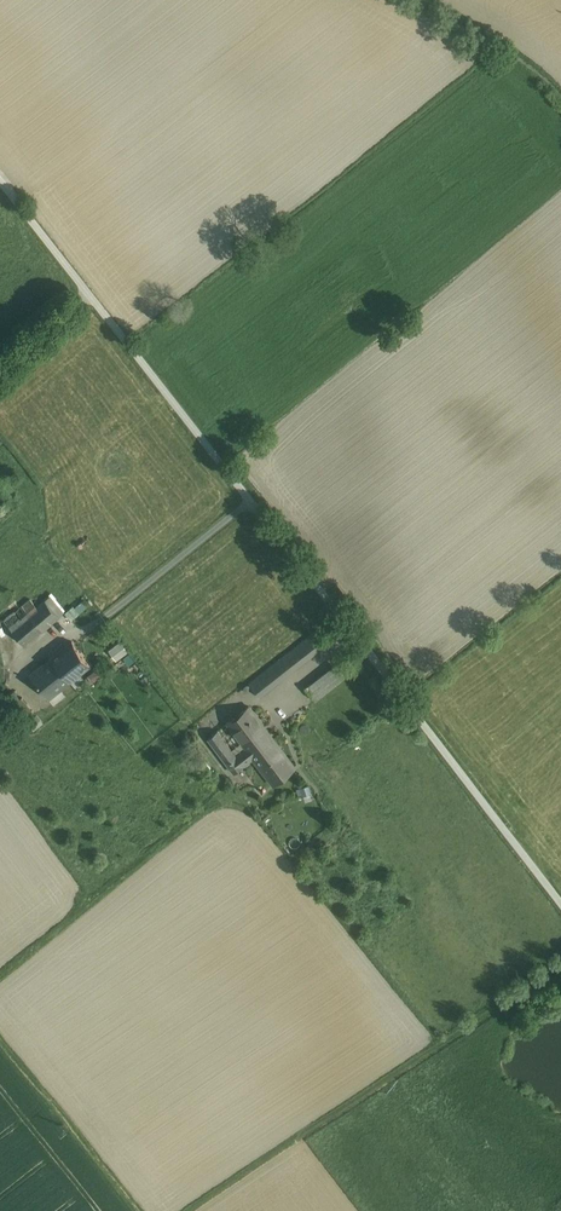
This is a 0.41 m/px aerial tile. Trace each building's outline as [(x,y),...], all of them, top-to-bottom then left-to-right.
[(32,599),(6,620),(26,645),(66,613),(52,597),(39,606),(32,599)] [(318,635),(254,686),(263,697),(327,646),(318,635)] [(72,642),(30,674),(49,699),(91,665),(72,642)] [(336,666),(308,688),(317,701),(346,679),(336,666)] [(92,682),(101,674),(95,668),(86,677),(92,682)] [(22,697),(12,706),(22,720),(34,711),(22,697)] [(251,707),(230,724),(250,749),(257,758),(279,785),(300,768),(251,707)] [(28,721),(33,729),(43,723),(38,714),(28,721)] [(222,732),(212,740),(238,774),(257,758),(250,749),(240,756),(222,732)] [(309,783),(300,788),(304,795),(313,791),(309,783)]
